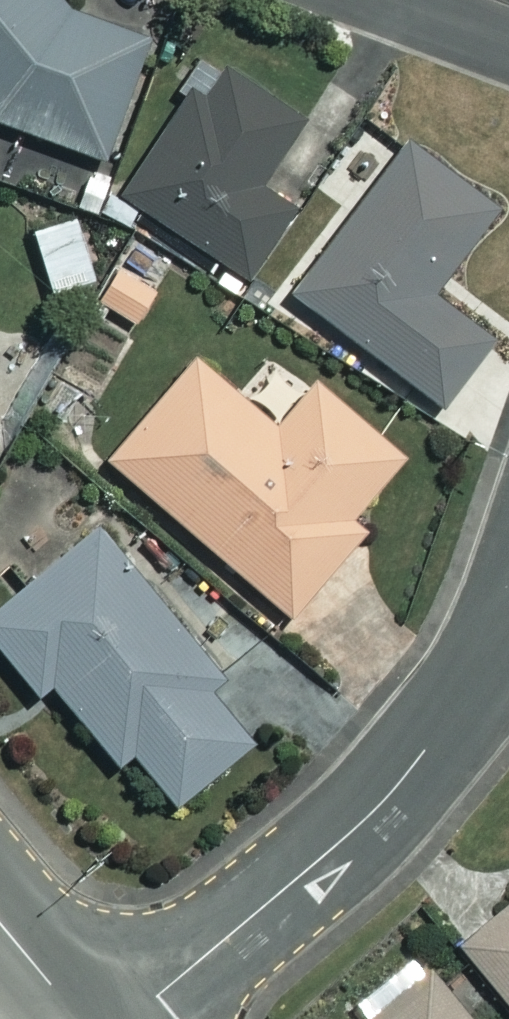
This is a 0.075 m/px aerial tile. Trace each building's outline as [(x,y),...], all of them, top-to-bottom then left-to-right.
[(60,0),(0,0),(0,119),(104,157),(147,41),(70,13),(60,0)] [(204,91),(193,84),(123,195),(248,274),(296,198),(261,176),(299,117),(219,67),(204,91)] [(491,196),(404,136),(294,298),(445,401),(493,331),(429,288),(491,196)] [(158,288),(115,263),(95,299),(138,323),(158,288)] [(274,428),(188,360),(106,463),(293,612),(360,527),(346,516),(398,451),(310,382),(274,428)] [(92,521),(0,605),(0,653),(38,694),(49,684),(120,762),(132,750),(177,799),(249,734),(202,682),(222,664),(92,521)] [(459,941),(508,1002),(508,901),(459,941)] [(363,1018),(466,1018),(412,952),(354,998),(368,1015),(363,1018)]
